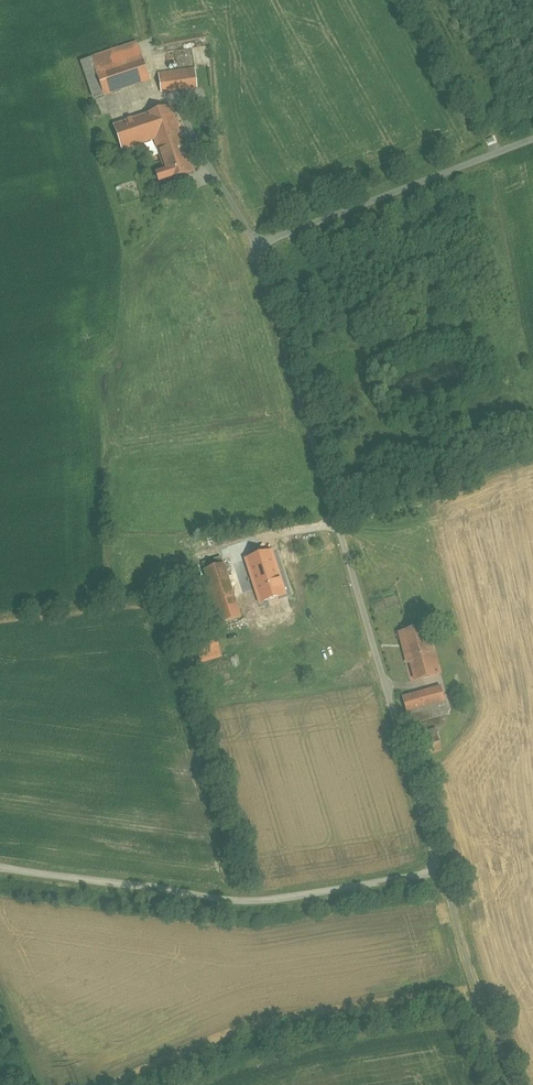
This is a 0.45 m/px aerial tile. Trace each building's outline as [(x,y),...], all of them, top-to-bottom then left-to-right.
[(137,43),(82,61),(94,99),(150,80),(137,43)] [(195,68),(159,74),(161,92),(197,87),(195,68)] [(170,106),(147,113),(147,114),(114,125),(122,151),(155,140),(178,132),(170,106)] [(178,132),(155,140),(168,179),(194,171),(191,161),(188,162),(178,132)] [(271,552),(247,560),(260,602),(285,594),(271,552)] [(221,557),(202,563),(204,570),(204,569),(211,588),(206,590),(216,621),(221,619),(222,623),(241,617),(221,557)] [(440,674),(427,625),(399,632),(402,644),(405,643),(416,680),(440,674)] [(214,629),(192,635),(200,660),(221,654),(214,629)] [(458,640),(451,641),(453,652),(460,650),(458,640)] [(441,687),(403,697),(402,697),(410,724),(448,713),(441,687)] [(436,729),(413,735),(419,756),(441,750),(436,729)]
